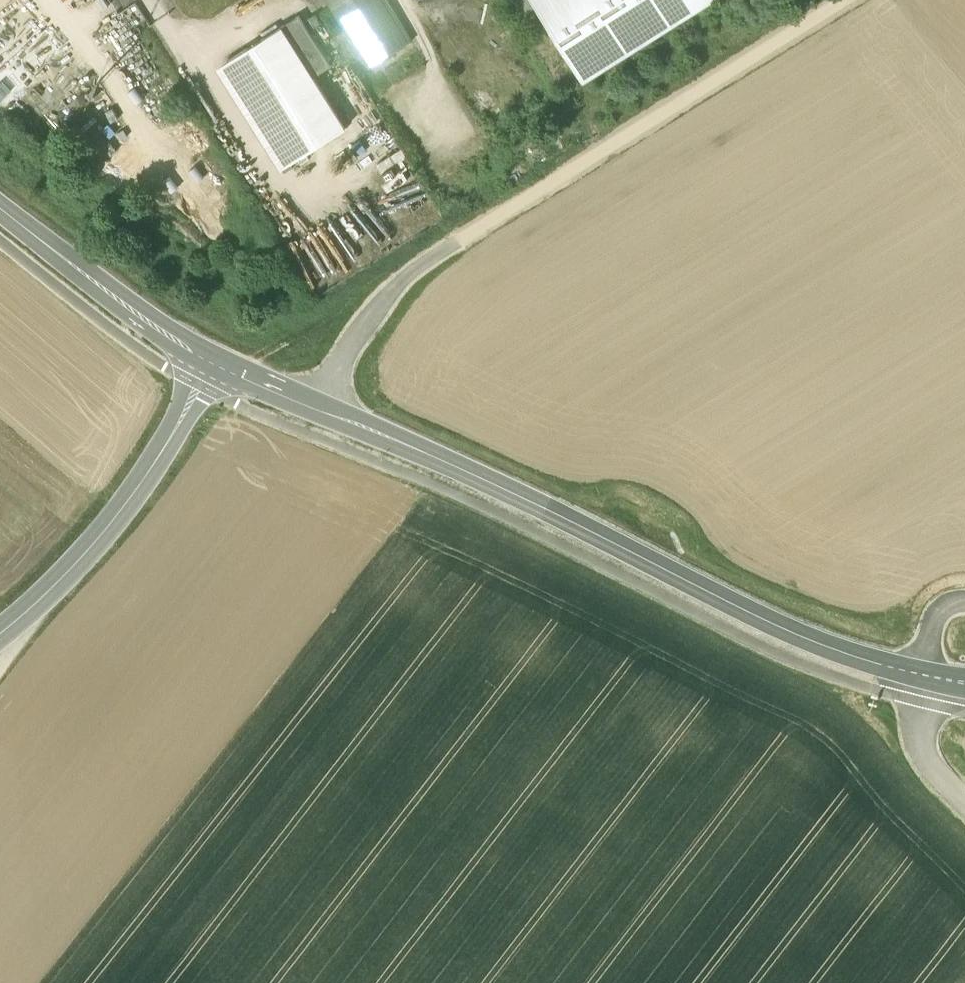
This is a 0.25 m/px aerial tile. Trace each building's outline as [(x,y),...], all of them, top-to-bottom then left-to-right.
[(334,11),(351,0),(328,0),(334,11)] [(386,0),(351,0),(334,11),(369,65),(410,41),(386,0)] [(583,80),(710,0),(533,0),(583,80)] [(331,65),(299,14),(282,25),(314,75),(331,65)] [(314,75),(282,25),(227,59),(291,160),(346,126),(314,75)] [(421,59),(410,41),(369,65),(380,84),(421,59)] [(291,160),(227,59),(217,65),(281,167),(291,160)]
